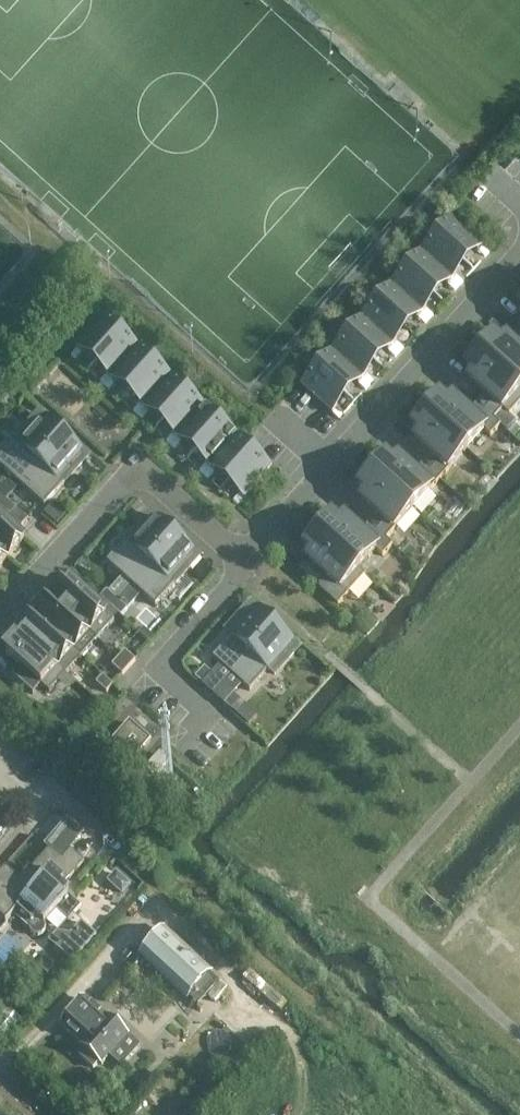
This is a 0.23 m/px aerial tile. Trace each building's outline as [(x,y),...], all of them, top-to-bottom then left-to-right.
[(436,235),(463,260),(473,248),(478,252),(482,246),(451,218),(436,235)] [(436,235),(421,252),(452,280),(457,275),(452,271),(463,260),(436,235)] [(421,252),(406,268),(433,293),(444,281),(448,285),(452,280),(421,252)] [(391,285),(423,313),(427,308),(422,304),(433,293),(406,268),(391,285)] [(391,285),(376,301),(403,326),(414,314),(418,318),(423,313),(391,285)] [(376,301),(361,318),(393,346),(397,342),(393,337),(403,326),(376,301)] [(105,317),(77,348),(82,353),(86,348),(98,359),(122,332),(105,317)] [(361,318),(346,334),(373,359),(384,347),(388,351),(393,346),(361,318)] [(122,332),(98,359),(110,370),(106,374),(111,378),(139,347),(122,332)] [(346,334),(332,351),(363,379),(367,375),(363,371),(373,359),(346,334)] [(519,389),(519,353),(506,341),(501,346),(493,340),(481,354),(519,389)] [(139,347),(111,378),(115,383),(119,378),(131,389),(155,362),(139,347)] [(332,351),(317,368),(344,392),(354,380),(359,384),(363,379),(332,351)] [(494,419),(503,410),(509,415),(519,404),(519,389),(481,354),(468,368),(476,375),(471,380),(495,402),(486,412),(494,419)] [(155,362),(131,389),(143,399),(139,404),(144,408),(172,377),(155,362)] [(317,368),(301,385),(333,413),(338,408),(333,404),(344,392),(317,368)] [(172,377),(144,408),(148,412),(152,408),(164,419),(189,392),(172,377)] [(189,392),(164,419),(176,429),(172,434),(177,438),(205,406),(189,392)] [(429,411),(426,413),(467,450),(484,430),(491,436),(500,425),(494,419),(478,405),(468,415),(452,400),(447,406),(439,399),(438,400),(433,396),(424,407),(429,411)] [(205,406),(177,438),(182,442),(186,438),(197,448),(222,421),(205,406)] [(20,484),(64,435),(40,413),(0,457),(0,466),(20,484)] [(431,471),(440,479),(467,450),(426,413),(414,427),(421,434),(416,440),(440,461),(431,471)] [(205,463),(210,468),(238,436),(222,421),(197,448),(209,459),(205,463)] [(44,506),(88,457),(64,435),(20,484),(44,506)] [(238,436),(210,468),(215,472),(219,467),(230,478),(255,451),(238,436)] [(255,451),(230,478),(242,489),(238,493),(243,498),(272,466),(255,451)] [(372,473),(413,510),(440,479),(431,471),(423,464),(414,475),(398,460),(393,466),(385,459),(372,473)] [(367,494),(362,500),(386,521),(377,531),(386,539),(413,510),(372,473),(360,488),(367,494)] [(5,512),(12,505),(0,494),(0,507),(5,512)] [(5,512),(22,527),(28,519),(12,505),(5,512)] [(175,535),(151,514),(107,562),(131,584),(175,535)] [(321,531),(319,534),(359,570),(360,569),(376,550),(383,556),(392,545),(369,524),(360,535),(344,521),(339,526),(331,519),(330,521),(325,516),(316,527),(321,531)] [(8,558),(24,540),(0,518),(0,551),(8,558)] [(315,585),(338,606),(366,575),(360,569),(359,570),(319,534),(316,536),(312,532),(302,542),(307,546),(306,548),(314,555),(309,560),(325,575),(315,585)] [(199,557),(175,535),(131,584),(155,606),(199,557)] [(71,582),(54,600),(90,632),(89,633),(97,640),(114,621),(71,582)] [(107,591),(101,598),(111,607),(117,600),(107,591)] [(54,600),(38,618),(74,650),(89,633),(90,632),(54,600)] [(117,600),(111,607),(121,616),(128,609),(117,600)] [(275,626),(251,604),(227,631),(233,636),(213,658),(232,675),(275,626)] [(38,618),(23,634),(59,666),(74,650),(38,618)] [(300,648),(275,626),(232,675),(250,691),(270,669),(276,675),(300,648)] [(23,634),(6,653),(16,662),(7,673),(33,695),(41,685),(50,693),(67,674),(59,666),(23,634)] [(125,651),(119,658),(129,668),(135,660),(125,651)] [(119,658),(112,665),(123,675),(129,668),(119,658)] [(195,678),(202,685),(212,674),(205,667),(195,678)] [(113,685),(103,676),(96,683),(107,693),(107,692),(113,685)] [(224,705),(232,711),(241,701),(234,694),(224,705)] [(130,721),(111,743),(132,762),(151,740),(130,721)] [(160,753),(145,770),(155,778),(170,761),(160,753)] [(83,769),(72,781),(82,790),(93,778),(83,769)] [(8,828),(0,821),(0,838),(8,828)] [(14,915),(62,860),(49,848),(19,882),(6,870),(0,877),(0,920),(5,924),(0,929),(0,931),(14,915)] [(62,860),(14,915),(29,928),(29,932),(32,936),(36,937),(40,936),(43,932),(44,928),(43,924),(55,911),(59,916),(68,923),(81,909),(59,890),(84,862),(71,850),(62,860)] [(116,872),(107,882),(122,896),(132,886),(116,872)] [(141,957),(143,958),(146,954),(189,993),(185,997),(186,999),(211,971),(166,930),(141,957)] [(85,999),(62,1025),(83,1044),(81,1046),(84,1048),(79,1054),(93,1068),(99,1062),(101,1064),(128,1035),(108,1017),(107,1018),(85,999)]
